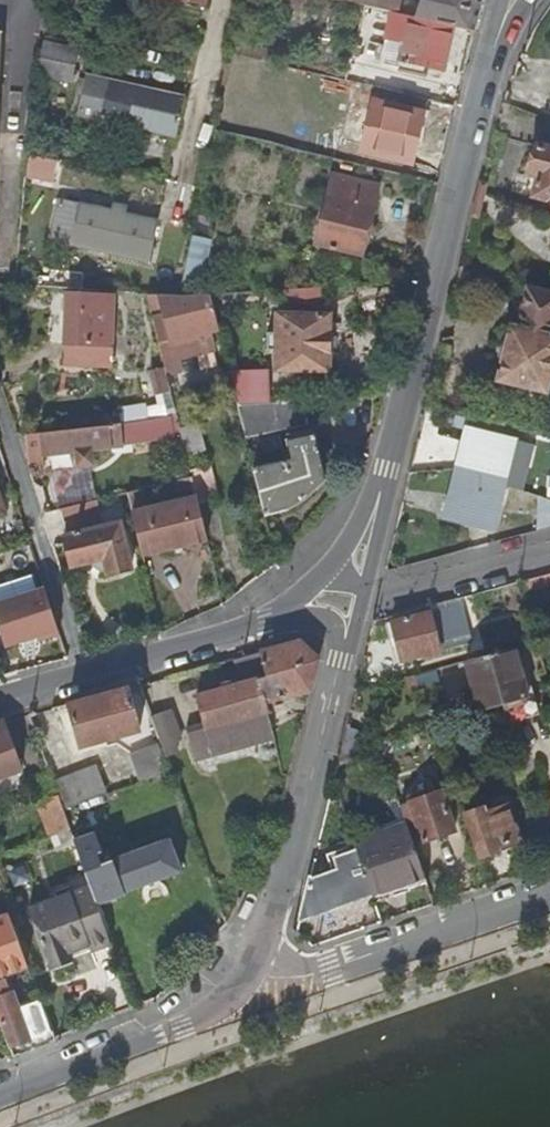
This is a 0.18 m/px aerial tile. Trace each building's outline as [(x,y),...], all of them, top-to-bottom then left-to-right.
[(391,16),(403,18),(406,0),(322,0),(391,16)] [(473,34),(482,0),(423,0),(417,21),(453,29),(473,34)] [(41,20),(56,23),(58,11),(42,9),(41,20)] [(401,57),(400,63),(425,68),(442,72),(453,29),(417,21),(403,18),(391,16),(383,52),(401,57)] [(55,33),(56,23),(41,20),(40,31),(55,33)] [(76,52),(45,46),(38,78),(69,85),(76,52)] [(425,68),(400,63),(400,67),(408,75),(423,79),(425,68)] [(175,137),(183,97),(85,76),(76,116),(175,137)] [(425,114),(373,102),(360,154),(413,166),(425,114)] [(539,147),(531,176),(541,179),(535,198),(549,202),(549,151),(539,147)] [(62,166),(35,161),(29,191),(56,196),(62,166)] [(394,265),(411,198),(364,186),(348,254),(394,265)] [(48,239),(146,262),(155,223),(57,201),(48,239)] [(197,253),(200,241),(191,239),(182,280),(198,284),(205,255),(197,253)] [(208,243),(200,241),(197,253),(205,255),(208,243)] [(528,287),(517,330),(514,330),(501,381),(517,385),(513,398),(539,404),(542,392),(548,394),(549,385),(549,292),(528,287)] [(106,367),(110,297),(63,294),(59,364),(106,367)] [(177,342),(206,333),(209,332),(205,316),(212,314),(208,300),(178,298),(144,295),(143,295),(163,370),(165,377),(186,372),(183,362),(177,342)] [(277,373),(329,372),(329,317),(276,317),(277,373)] [(212,354),(206,333),(177,342),(183,362),(212,354)] [(155,397),(169,393),(165,377),(163,370),(149,374),(155,397)] [(236,409),(272,406),(268,389),(233,397),(236,409)] [(304,430),(297,403),(272,406),(236,409),(245,444),(304,430)] [(120,424),(122,441),(172,436),(171,417),(120,424)] [(199,422),(180,429),(189,456),(209,449),(199,422)] [(123,450),(122,441),(120,424),(27,437),(29,467),(43,466),(42,456),(76,453),(77,469),(91,468),(90,453),(123,450)] [(515,443),(465,431),(455,473),(456,473),(505,488),(515,443)] [(289,464),(252,473),(261,506),(301,496),(323,483),(311,439),(285,445),(289,464)] [(207,467),(188,471),(190,479),(197,506),(215,501),(207,467)] [(495,530),(505,488),(456,473),(455,473),(445,519),(495,530)] [(190,479),(172,483),(177,505),(146,513),(141,491),(125,495),(140,557),(206,541),(197,506),(190,479)] [(539,497),(538,525),(549,526),(549,498),(539,497)] [(94,503),(57,512),(64,539),(61,540),(70,568),(103,560),(107,577),(128,572),(117,525),(101,529),(94,503)] [(213,503),(200,506),(209,541),(222,537),(213,503)] [(0,583),(0,597),(37,589),(34,575),(0,583)] [(518,584),(521,595),(549,587),(549,575),(518,584)] [(428,609),(430,617),(442,657),(469,649),(456,601),(428,609)] [(442,657),(430,617),(390,628),(402,669),(442,657)] [(263,707),(310,693),(318,661),(297,642),(257,653),(261,667),(264,678),(255,681),(263,707)] [(475,715),(494,709),(525,699),(512,650),(460,665),(475,715)] [(235,674),(261,667),(257,653),(231,660),(235,674)] [(263,707),(255,681),(196,699),(206,733),(188,738),(196,765),(273,742),(265,715),(263,707)] [(137,732),(126,689),(66,705),(78,748),(137,732)] [(151,719),(160,742),(162,747),(180,741),(169,712),(151,719)] [(19,770),(0,724),(0,778),(19,770)] [(351,737),(344,740),(340,758),(353,754),(357,739),(351,737)] [(162,747),(160,742),(129,754),(140,782),(170,770),(162,747)] [(407,800),(438,787),(429,765),(398,777),(407,800)] [(52,782),(58,798),(63,810),(106,794),(96,766),(52,782)] [(399,805),(405,822),(415,818),(426,851),(459,839),(441,791),(399,805)] [(38,806),(50,839),(70,831),(63,810),(58,798),(38,806)] [(511,804),(468,817),(478,851),(521,837),(511,804)] [(91,887),(96,900),(181,869),(170,838),(98,864),(94,852),(99,850),(93,833),(73,839),(91,887)] [(384,834),(354,845),(356,850),(364,873),(398,861),(405,877),(422,872),(409,833),(386,840),(384,834)] [(301,923),(372,897),(364,873),(356,850),(334,859),(337,871),(311,881),(301,923)] [(112,945),(96,900),(91,887),(28,910),(52,974),(74,966),(72,960),(112,945)] [(19,1011),(13,996),(8,997),(1,980),(27,970),(8,918),(0,920),(0,1026),(9,1051),(30,1044),(19,1011)] [(19,1011),(30,1044),(52,1036),(40,1003),(19,1011)]
